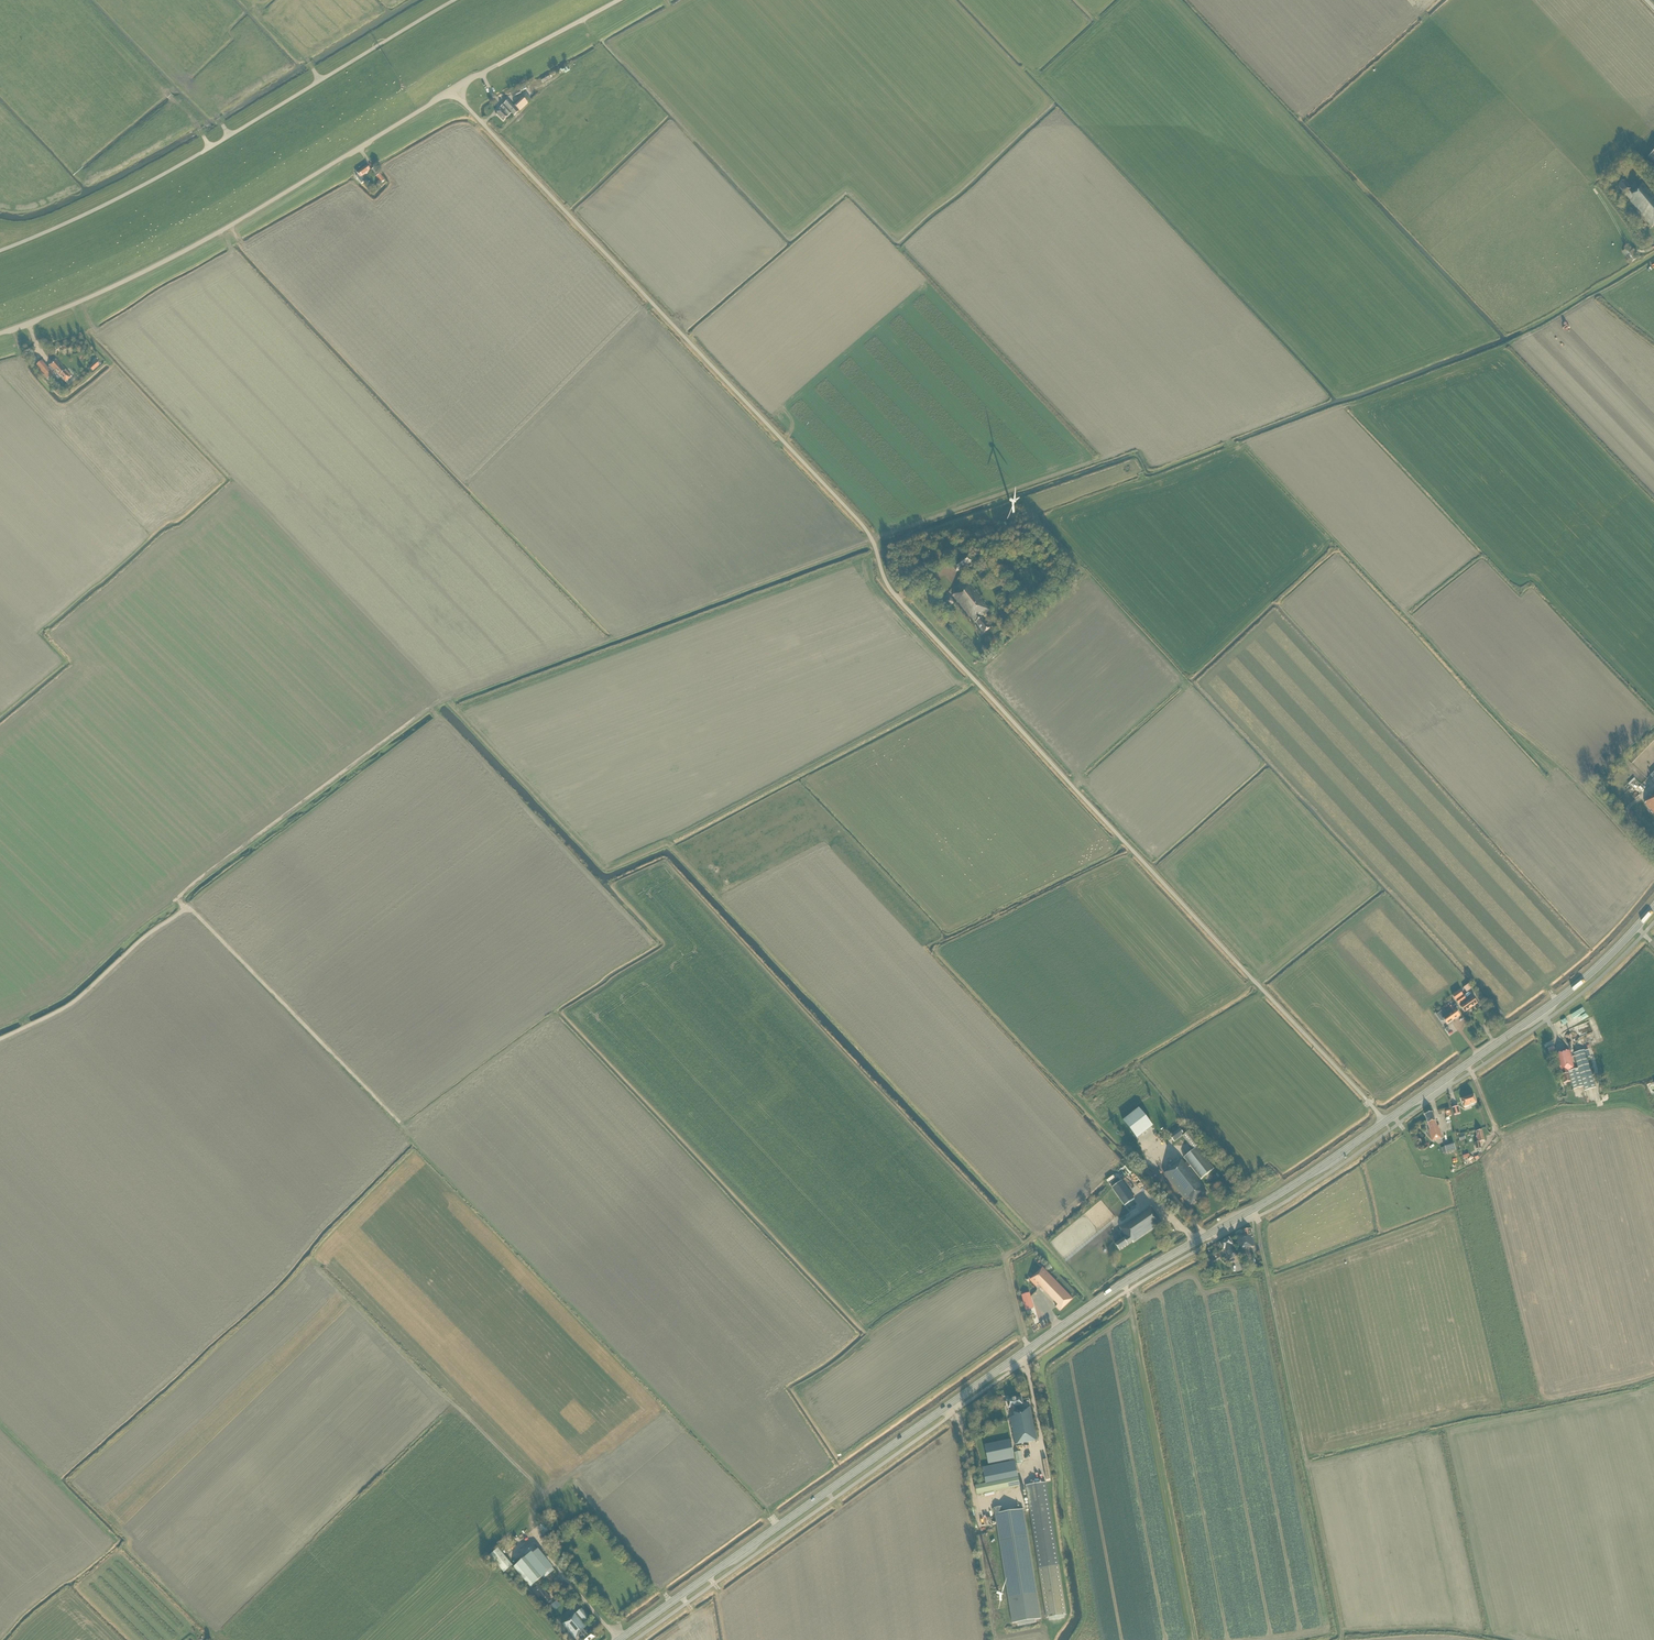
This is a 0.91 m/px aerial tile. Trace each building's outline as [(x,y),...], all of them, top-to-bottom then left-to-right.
[(519,111),(528,104),(527,103),(531,100),(526,95),(523,98),(514,106),(519,111)] [(514,117),(519,112),(509,101),(499,110),(500,112),(497,115),(503,122),(512,114),(514,117)] [(360,179),(370,171),(365,164),(355,171),(360,179)] [(381,184),(385,182),(380,174),(376,177),(381,184)] [(1631,190),(1624,182),(1618,187),(1625,195),(1631,202),(1630,203),(1652,228),(1653,226),(1653,198),(1643,184),(1633,192),(1631,190)] [(1631,263),(1636,259),(1628,248),(1623,252),(1631,263)] [(41,371),(49,364),(42,357),(35,365),(41,371)] [(66,383),(72,377),(56,360),(49,367),(53,371),(54,370),(66,383)] [(93,371),(100,365),(96,362),(90,368),(93,371)] [(956,573),(973,562),(968,555),(952,566),(956,573)] [(990,629),(981,618),(990,610),(969,584),(953,597),(973,622),(974,621),(984,634),(990,629)] [(949,607),(954,603),(950,598),(946,602),(949,607)] [(1629,784),(1625,787),(1631,793),(1635,790),(1629,784)] [(1645,804),(1653,813),(1653,795),(1645,804)] [(1464,988),(1467,992),(1473,989),(1469,984),(1464,988)] [(1460,1008),(1464,1013),(1477,1004),(1473,999),(1471,996),(1468,998),(1470,1000),(1467,1003),(1465,1001),(1466,1000),(1460,991),(1452,996),(1459,1005),(1461,1007),(1460,1008)] [(1449,1015),(1453,1021),(1459,1016),(1456,1011),(1458,1009),(1454,1003),(1452,1001),(1446,1006),(1448,1008),(1449,1007),(1453,1013),(1449,1015)] [(1453,1021),(1449,1015),(1446,1018),(1443,1014),(1444,1013),(1442,1009),(1434,1014),(1439,1020),(1442,1018),(1443,1020),(1447,1025),(1453,1021)] [(1584,1086),(1585,1091),(1596,1088),(1587,1058),(1591,1057),(1589,1050),(1585,1051),(1585,1050),(1570,1054),(1569,1050),(1555,1054),(1558,1065),(1558,1066),(1557,1066),(1558,1069),(1560,1068),(1562,1075),(1561,1075),(1563,1083),(1570,1081),(1569,1077),(1573,1089),(1584,1086)] [(1476,1103),(1474,1095),(1467,1097),(1466,1097),(1461,1099),(1464,1107),(1469,1105),(1476,1103)] [(1153,1127),(1139,1109),(1123,1122),(1137,1139),(1153,1127)] [(1436,1125),(1432,1113),(1425,1115),(1429,1130),(1428,1131),(1431,1141),(1442,1138),(1438,1124),(1436,1125)] [(1109,1120),(1110,1122),(1110,1123),(1112,1125),(1114,1127),(1117,1124),(1112,1117),(1112,1118),(1109,1120)] [(1174,1142),(1183,1135),(1179,1129),(1169,1136),(1174,1142)] [(1471,1151),(1476,1150),(1481,1149),(1479,1142),(1484,1141),(1482,1130),(1476,1132),(1476,1133),(1473,1134),(1473,1133),(1470,1134),(1468,1135),(1471,1151)] [(1193,1150),(1200,1145),(1190,1131),(1182,1137),(1193,1150)] [(1445,1145),(1447,1153),(1456,1150),(1454,1142),(1445,1145)] [(1214,1169),(1197,1148),(1183,1158),(1187,1163),(1185,1164),(1182,1160),(1168,1170),(1167,1169),(1164,1172),(1164,1173),(1164,1174),(1183,1198),(1184,1197),(1191,1206),(1207,1193),(1202,1187),(1203,1186),(1188,1168),(1190,1166),(1200,1180),(1214,1169)] [(1258,1174),(1263,1181),(1267,1179),(1262,1172),(1258,1174)] [(1125,1206),(1135,1199),(1123,1181),(1113,1188),(1125,1206)] [(1119,1219),(1135,1209),(1132,1203),(1116,1214),(1119,1219)] [(1133,1243),(1162,1223),(1151,1207),(1120,1228),(1126,1237),(1115,1245),(1119,1251),(1128,1245),(1132,1242),(1133,1243)] [(1239,1250),(1255,1246),(1251,1233),(1252,1232),(1252,1230),(1251,1229),(1250,1228),(1243,1230),(1244,1234),(1236,1236),(1239,1250)] [(1233,1248),(1233,1247),(1234,1246),(1229,1238),(1219,1244),(1223,1250),(1225,1249),(1226,1252),(1225,1253),(1229,1260),(1239,1255),(1234,1247),(1233,1248)] [(1221,1257),(1219,1253),(1209,1259),(1211,1263),(1221,1257)] [(1210,1270),(1214,1268),(1211,1263),(1209,1259),(1204,1262),(1210,1270)] [(1060,1311),(1073,1299),(1042,1268),(1030,1280),(1037,1288),(1039,1286),(1058,1305),(1056,1307),(1060,1311)] [(1026,1310),(1034,1308),(1030,1293),(1022,1295),(1026,1310)] [(1023,1406),(1021,1398),(1016,1399),(1012,1399),(1013,1400),(1007,1401),(1009,1408),(1011,1417),(1009,1418),(1015,1445),(1037,1441),(1030,1407),(1018,1410),(1018,1407),(1023,1406)] [(1014,1459),(1015,1459),(1011,1440),(985,1445),(989,1464),(1001,1462),(1009,1460),(1010,1460),(1010,1462),(983,1468),(986,1484),(975,1487),(977,1495),(1020,1486),(1018,1478),(1015,1461),(1014,1459)] [(1016,1463),(1023,1461),(1021,1451),(1014,1453),(1016,1463)] [(1066,1615),(1058,1566),(1046,1483),(1038,1484),(1026,1486),(1039,1569),(1047,1618),(1066,1615)] [(995,1509),(1013,1623),(1041,1619),(1023,1510),(1002,1513),(1001,1507),(995,1509)] [(544,1579),(554,1570),(534,1546),(523,1554),(526,1557),(513,1567),(530,1587),(532,1589),(545,1606),(552,1600),(539,1585),(541,1583),(538,1580),(542,1577),(544,1579)] [(489,1555),(504,1572),(512,1565),(498,1548),(489,1555)] [(553,1609),(559,1604),(556,1600),(550,1605),(553,1609)] [(586,1629),(587,1628),(583,1623),(589,1618),(581,1608),(562,1625),(574,1639),(578,1636),(580,1639),(591,1639),(595,1637),(590,1631),(589,1632),(586,1629)]
